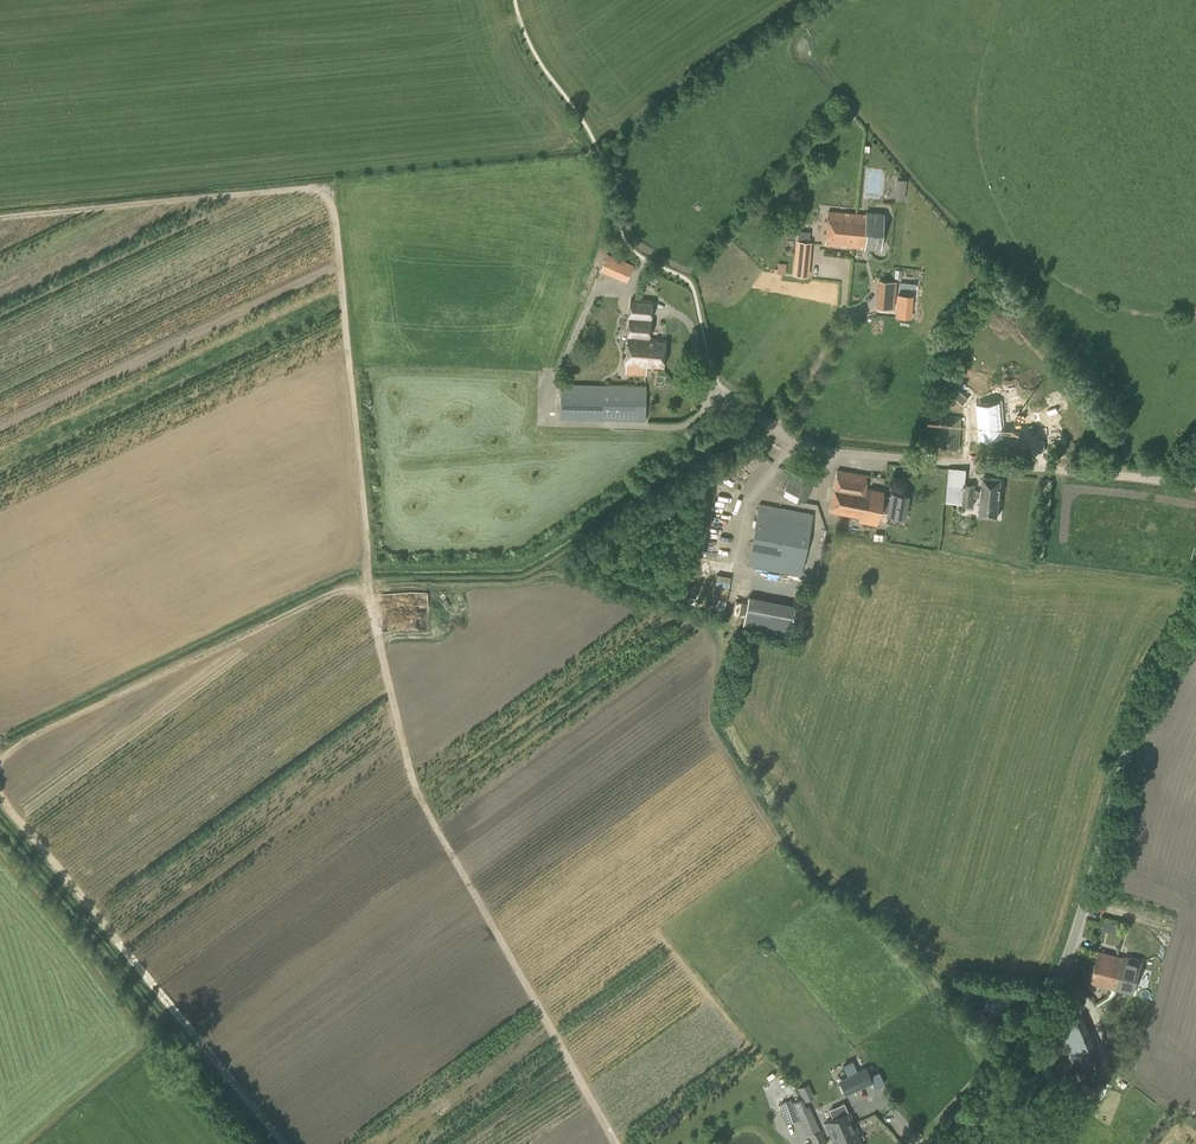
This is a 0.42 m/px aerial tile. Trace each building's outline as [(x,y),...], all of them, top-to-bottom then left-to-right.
[(878,194),(881,172),(870,171),(867,192),(878,194)] [(906,198),(907,180),(898,180),(897,198),(906,198)] [(853,247),(856,214),(828,211),(825,244),(853,247)] [(856,214),(853,247),(865,248),(880,250),(883,213),(866,212),(866,214),(856,214)] [(806,276),(809,242),(797,241),(795,274),(806,276)] [(610,271),(615,259),(606,256),(601,268),(610,271)] [(787,273),(788,263),(779,262),(779,272),(787,273)] [(894,308),(896,282),(881,281),(879,307),(894,308)] [(638,314),(639,299),(631,299),(626,364),(626,372),(646,374),(646,366),(647,352),(644,352),(645,340),(638,339),(640,318),(639,318),(640,316),(638,314)] [(646,366),(663,367),(665,339),(649,338),(651,300),(639,299),(638,314),(640,316),(639,318),(640,318),(638,339),(645,340),(644,352),(647,352),(646,366)] [(645,421),(646,386),(561,383),(560,418),(645,421)] [(999,435),(999,423),(998,423),(998,417),(999,417),(999,405),(981,406),(981,417),(982,417),(982,424),(981,424),(982,435),(999,435)] [(961,447),(961,433),(962,416),(940,415),(938,447),(961,447)] [(982,491),(975,490),(975,485),(965,484),(967,469),(949,468),(946,502),(963,503),(962,504),(973,505),(974,497),(981,497),(980,514),(997,516),(1001,479),(983,477),(982,491)] [(890,496),(882,495),(883,490),(865,487),(867,475),(837,469),(830,505),(829,510),(861,517),(860,520),(876,523),(878,512),(889,514),(889,513),(904,515),(908,494),(891,491),(890,496)] [(804,501),(812,478),(791,471),(784,494),(804,501)] [(801,575),(812,514),(759,504),(747,565),(801,575)] [(748,626),(795,634),(800,604),(753,595),(748,626)] [(734,599),(732,613),(750,616),(752,602),(734,599)] [(1100,931),(1113,932),(1114,921),(1101,920),(1100,931)] [(1124,958),(1098,951),(1090,983),(1133,994),(1141,961),(1124,956),(1124,958)] [(1081,1017),(1060,1028),(1087,1081),(1108,1070),(1081,1017)] [(845,1093),(873,1081),(866,1067),(839,1079),(845,1093)] [(803,1085),(806,1100),(816,1098),(813,1083),(803,1085)] [(813,1143),(826,1143),(809,1104),(806,1105),(803,1097),(791,1103),(795,1111),(806,1137),(810,1135),(813,1143)] [(848,1129),(856,1126),(849,1112),(824,1123),(832,1139),(849,1132),(848,1129)] [(832,1139),(834,1143),(835,1142),(836,1143),(861,1143),(856,1132),(858,1131),(856,1126),(848,1129),(849,1132),(832,1139)]
